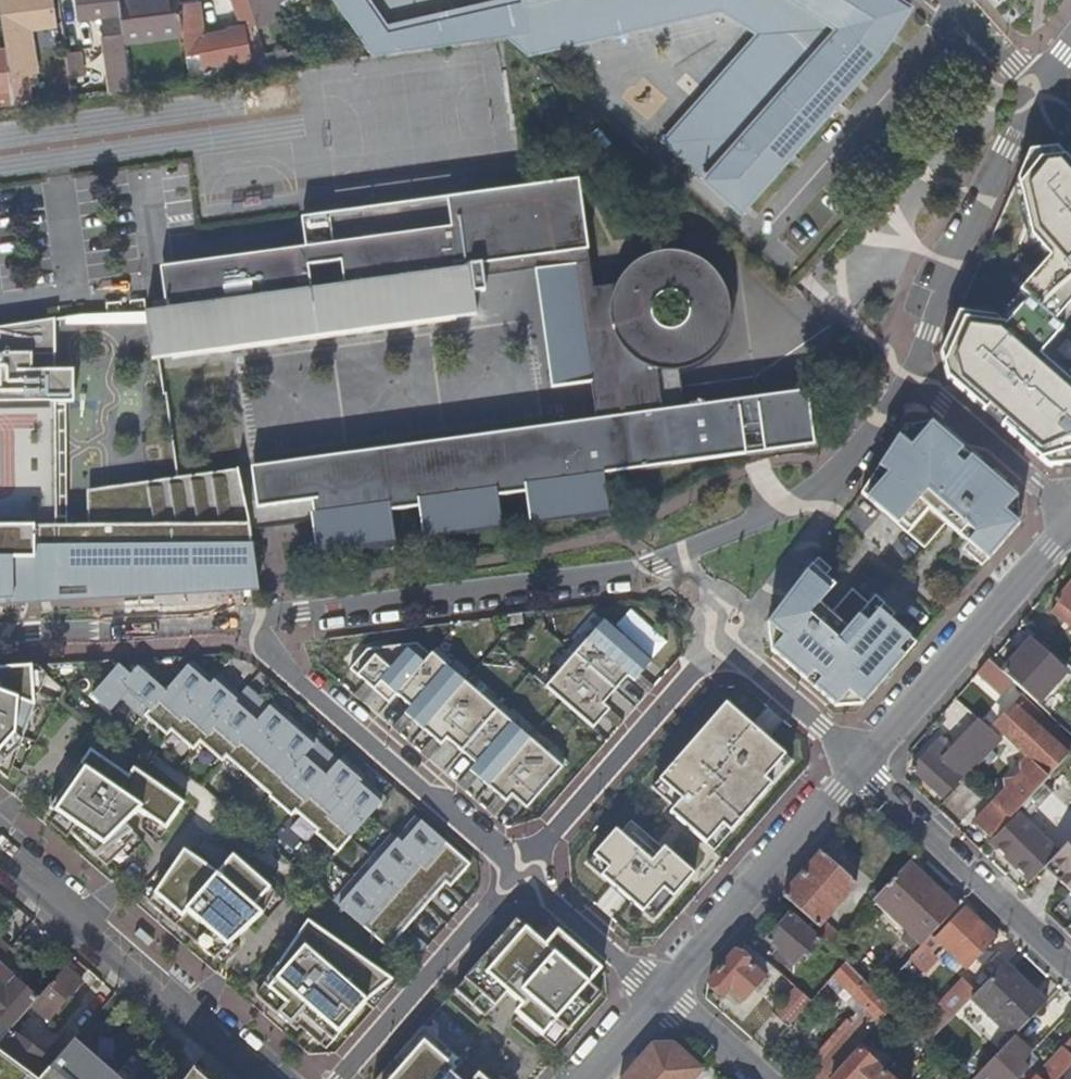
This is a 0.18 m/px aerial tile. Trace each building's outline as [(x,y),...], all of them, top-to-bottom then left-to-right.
[(3,32),(57,25),(53,0),(0,0),(0,11),(3,32)] [(112,92),(131,89),(124,41),(118,0),(75,0),(78,16),(95,13),(94,5),(99,5),(112,92)] [(184,32),(180,7),(179,0),(118,0),(124,41),(184,32)] [(258,28),(258,27),(249,0),(231,0),(241,28),(228,30),(228,34),(205,37),(200,4),(180,7),(184,32),(187,55),(203,53),(206,68),(235,64),(237,72),(252,69),(248,43),(254,43),(252,29),(258,28)] [(258,27),(297,0),(249,0),(258,27)] [(359,39),(389,32),(367,0),(333,0),(359,39)] [(742,209),(881,52),(910,7),(911,6),(901,0),(524,0),(389,32),(359,39),(370,55),(507,37),(526,53),(721,8),(760,32),(799,54),(749,110),(711,87),(664,140),(678,153),(682,149),(686,153),(683,157),(742,209)] [(76,25),(62,28),(65,53),(79,51),(76,25)] [(799,54),(760,32),(711,87),(749,110),(799,54)] [(6,51),(8,67),(20,66),(15,33),(6,34),(6,51)] [(14,105),(12,90),(6,51),(0,51),(0,107),(14,105)] [(83,76),(79,51),(65,53),(69,78),(83,76)] [(12,90),(14,105),(28,103),(23,65),(20,66),(8,67),(12,90)] [(1056,147),(1030,152),(1008,203),(1033,244),(1049,259),(1019,293),(1022,295),(1028,300),(1004,326),(998,321),(994,317),(986,316),(985,321),(964,318),(965,314),(958,313),(940,353),(947,379),(1048,467),(1070,465),(1070,390),(1059,380),(1062,377),(1039,356),(1062,330),(1060,328),(1054,323),(1070,303),(1070,165),(1056,147)] [(576,251),(589,249),(579,180),(396,205),(405,274),(395,276),(385,206),(310,217),(317,264),(342,261),(345,283),(312,287),(309,265),(307,247),(162,267),(167,303),(143,306),(151,361),(161,360),(176,357),(176,360),(179,360),(179,357),(223,351),(224,354),(226,354),(226,351),(271,344),(271,348),(274,347),(274,344),(318,338),(318,341),(321,341),(320,337),(364,331),(365,334),(368,334),(367,331),(411,325),(412,328),(414,328),(414,326),(456,320),(456,322),(459,322),(458,318),(478,315),(475,293),(487,292),(485,278),(484,265),(509,261),(509,264),(510,264),(510,261),(535,257),(536,261),(539,260),(539,257),(573,253),(573,255),(576,254),(576,251)] [(405,274),(396,205),(385,206),(395,276),(405,274)] [(309,265),(317,264),(310,217),(302,218),(307,247),(309,265)] [(577,264),(581,291),(595,289),(589,249),(576,251),(576,254),(573,255),(573,253),(539,257),(539,260),(536,261),(535,257),(510,261),(510,264),(509,264),(509,261),(484,265),(485,278),(540,269),(577,264)] [(605,460),(606,472),(674,463),(674,461),(802,443),(795,392),(686,407),(681,370),(685,369),(689,368),(693,367),(697,365),(701,363),(704,361),(708,358),(711,356),(714,353),(717,350),(720,346),(722,343),(724,339),(726,336),(728,332),(729,328),(730,324),(731,320),(731,315),(731,311),(731,307),(731,303),(730,299),(729,295),(728,291),(726,287),(725,283),(722,279),(720,276),(718,272),(715,269),(712,266),(709,263),(705,261),(702,259),(698,257),(694,255),(690,254),(686,252),(682,251),(678,251),(674,250),(670,250),(665,251),(661,251),(657,252),(653,253),(649,255),(645,256),(642,258),(638,260),(634,263),(631,265),(628,268),(625,271),(623,275),(620,278),(618,282),(617,285),(595,289),(581,291),(577,264),(540,269),(556,387),(593,382),(598,420),(577,427),(567,433),(559,440),(553,449),(549,456),(561,455),(562,464),(576,462),(576,464),(605,460)] [(1028,300),(1022,295),(998,321),(1004,326),(1028,300)] [(1070,315),(1070,303),(1054,323),(1060,328),(1070,315)] [(53,319),(0,327),(0,607),(13,606),(11,554),(31,554),(31,525),(67,524),(64,407),(69,407),(68,373),(52,373),(53,319)] [(795,392),(802,443),(816,442),(809,390),(795,392)] [(598,420),(384,449),(392,509),(419,505),(418,498),(499,487),(500,494),(527,490),(526,483),(606,472),(605,460),(576,464),(576,462),(562,464),(561,455),(549,456),(553,449),(559,440),(567,433),(577,427),(598,420)] [(988,560),(1019,525),(1017,498),(931,423),(905,427),(861,494),(924,548),(945,523),(988,560)] [(265,466),(275,526),(310,521),(316,552),(315,552),(315,553),(397,542),(392,509),(384,449),(265,466)] [(253,504),(258,530),(275,526),(265,466),(247,468),(253,504)] [(612,512),(606,472),(526,483),(527,490),(531,522),(530,522),(530,523),(612,512)] [(500,494),(499,487),(418,498),(419,505),(424,537),(422,537),(422,538),(504,527),(500,494)] [(244,506),(249,531),(258,530),(253,504),(245,505),(244,506)] [(862,705),(915,644),(852,589),(830,613),(819,603),(835,585),(811,565),(786,598),(788,600),(767,624),(770,643),(771,650),(836,707),(862,705)] [(1070,615),(1070,582),(1055,601),(1070,615)] [(652,662),(604,621),(589,638),(588,637),(560,668),(561,669),(546,687),(593,728),(610,710),(603,704),(628,675),(635,681),(652,662)] [(1032,640),(1003,673),(1014,683),(1037,704),(1039,706),(1068,672),(1032,640)] [(528,806),(567,762),(551,748),(547,753),(513,723),(517,718),(487,692),(482,697),(449,668),(454,662),(438,648),(431,655),(418,643),(368,649),(360,674),(395,705),(403,696),(414,707),(407,715),(440,745),(448,736),(480,764),(474,771),(510,803),(516,796),(528,806)] [(199,667),(192,661),(188,665),(195,671),(199,667)] [(1004,695),(1014,683),(1003,673),(990,661),(979,673),(1004,695)] [(46,674),(36,665),(0,668),(0,772),(7,779),(46,674)] [(315,833),(338,853),(385,798),(369,784),(365,789),(359,784),(363,779),(366,776),(350,762),(346,766),(339,760),(323,747),(319,752),(314,747),(318,742),(319,741),(303,727),(299,731),(293,726),(296,721),(281,708),(277,712),(270,706),(254,693),(250,697),(243,691),(240,694),(225,681),(221,686),(214,680),(199,667),(195,671),(188,665),(165,691),(137,667),(130,675),(118,665),(91,696),(110,712),(120,700),(142,720),(144,718),(166,737),(171,732),(193,751),(199,743),(222,763),(226,758),(270,796),(269,797),(291,817),(295,812),(317,831),(315,833)] [(214,680),(221,686),(225,681),(218,675),(214,680)] [(254,693),(247,687),(243,691),(250,697),(254,693)] [(995,725),(1008,737),(1033,708),(1022,697),(995,725)] [(270,706),(277,712),(281,708),(274,702),(270,706)] [(1033,708),(1008,737),(1033,761),(974,823),(991,839),(1016,812),(1040,787),(1050,777),(1049,776),(1070,752),(1070,745),(1052,726),(1033,708)] [(786,766),(720,709),(652,788),(660,796),(674,808),(670,812),(713,851),(786,766)] [(960,780),(962,782),(992,751),(1002,740),(978,719),(949,751),(937,740),(912,768),(943,798),(960,780)] [(293,726),(299,731),(303,727),(296,721),(293,726)] [(70,833),(107,866),(136,835),(124,824),(137,810),(150,820),(165,829),(184,803),(95,742),(68,782),(75,787),(56,813),(53,819),(70,833)] [(323,747),(318,742),(314,747),(319,752),(323,747)] [(343,756),(339,760),(346,766),(350,762),(343,756)] [(369,784),(363,779),(359,784),(365,789),(369,784)] [(49,809),(56,813),(75,787),(68,782),(49,809)] [(1052,799),(1040,787),(1016,812),(1018,814),(1026,822),(1044,803),(1048,806),(1052,799)] [(1059,853),(1026,822),(1018,814),(991,843),(1032,882),(1046,867),(1059,853)] [(392,835),(334,902),(384,945),(388,940),(395,945),(409,928),(404,924),(409,918),(414,922),(428,905),(423,901),(428,895),(433,899),(446,883),(452,876),(456,880),(470,864),(415,816),(397,839),(392,835)] [(49,823),(66,838),(70,833),(53,819),(49,823)] [(145,827),(159,837),(165,829),(150,820),(145,827)] [(653,920),(694,873),(664,847),(652,861),(616,829),(586,862),(653,920)] [(1064,848),(1059,853),(1046,867),(1061,881),(1070,891),(1070,840),(1064,848)] [(148,902),(214,960),(218,956),(231,944),(263,914),(274,892),(232,855),(217,873),(183,850),(148,902)] [(817,929),(832,944),(839,936),(824,921),(858,883),(824,853),(822,852),(784,897),(786,898),(819,926),(817,929)] [(956,910),(909,863),(875,899),(922,946),(931,936),(956,910)] [(450,887),(456,880),(452,876),(446,883),(450,887)] [(423,901),(428,905),(433,899),(428,895),(423,901)] [(976,960),(987,949),(997,939),(965,908),(936,940),(931,936),(922,946),(910,959),(925,974),(935,963),(934,957),(933,955),(942,946),(967,970),(976,960)] [(821,942),(789,915),(766,942),(794,966),(803,956),(806,959),(821,942)] [(404,924),(409,928),(414,922),(409,918),(404,924)] [(515,1012),(554,1046),(601,993),(588,982),(592,976),(555,944),(550,949),(545,944),(516,919),(454,990),(485,1016),(507,992),(521,1004),(515,1012)] [(307,922),(256,996),(296,1031),(300,1027),(325,1049),(365,1003),(373,1010),(396,983),(307,922)] [(555,944),(592,976),(600,967),(557,930),(545,944),(550,949),(555,944)] [(388,940),(384,945),(391,951),(395,945),(388,940)] [(9,949),(0,941),(0,960),(9,949)] [(746,1000),(774,968),(746,943),(745,942),(709,983),(711,984),(726,997),(733,989),(746,1000)] [(218,956),(223,961),(237,950),(231,944),(218,956)] [(992,954),(987,949),(976,960),(981,965),(992,954)] [(808,1078),(830,1078),(891,1009),(877,994),(847,963),(835,976),(867,1011),(862,1017),(858,1014),(853,1019),(857,1022),(854,1026),(848,1021),(817,1056),(819,1057),(812,1065),(816,1069),(808,1078)] [(970,999),(1011,1039),(1025,1025),(1045,1004),(1004,964),(970,999)] [(0,967),(0,1021),(11,1030),(37,1000),(0,967)] [(82,982),(65,967),(24,1018),(32,1026),(43,1013),(50,1018),(82,982)] [(956,985),(912,1031),(916,1036),(926,1046),(970,999),(956,985)] [(774,1014),(788,1027),(812,1001),(797,988),(774,1014)] [(451,1074),(467,1056),(431,1016),(376,1078),(457,1078),(451,1074)] [(0,1021),(0,1043),(11,1030),(0,1021)] [(11,1030),(0,1043),(0,1051),(38,1078),(39,1078),(54,1062),(11,1030)] [(1011,1039),(975,1077),(976,1078),(1020,1078),(1030,1069),(1022,1062),(1029,1055),(1011,1039)] [(85,1061),(91,1055),(74,1040),(68,1046),(85,1061)] [(1034,1078),(1060,1078),(1070,1068),(1070,1040),(1034,1078)] [(656,1045),(654,1045),(623,1078),(692,1078),(700,1070),(672,1045),(656,1045)] [(91,1055),(85,1061),(68,1046),(54,1062),(39,1078),(119,1078),(91,1055)] [(885,1072),(860,1050),(835,1078),(893,1078),(885,1072)] [(0,1051),(0,1078),(38,1078),(0,1051)] [(205,1070),(201,1075),(194,1069),(187,1078),(215,1078),(205,1070)]
